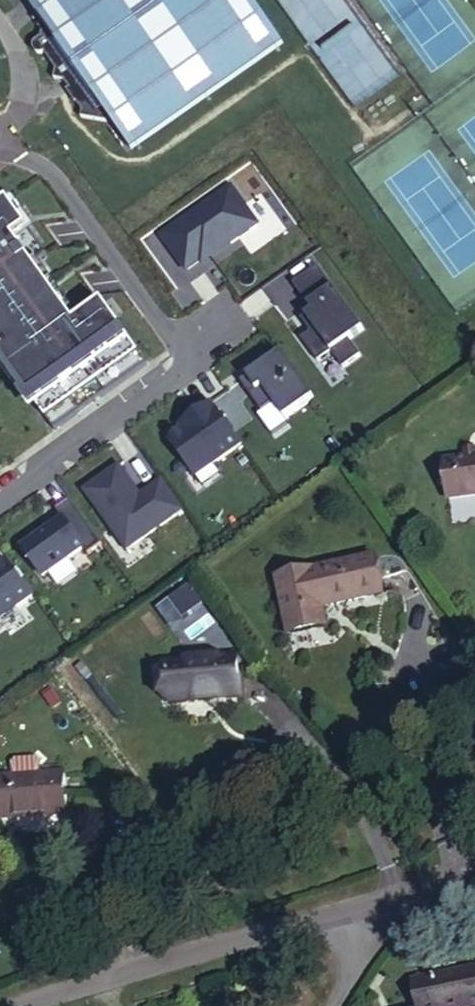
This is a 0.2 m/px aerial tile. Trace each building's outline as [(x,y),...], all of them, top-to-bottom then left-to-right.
[(283,43),(252,0),(27,0),(56,40),(52,43),(45,32),(43,39),(37,42),(35,47),(36,52),(39,54),(42,55),(47,54),(58,71),(57,80),(66,81),(69,86),(67,88),(73,97),(80,106),(82,105),(86,109),(83,119),(106,122),(99,112),(105,109),(134,149),(283,43)] [(232,185),(164,235),(189,269),(202,260),(204,261),(232,240),(233,242),(259,222),(232,185)] [(52,427),(144,360),(101,301),(73,321),(31,261),(44,252),(6,198),(0,202),(0,355),(52,427)] [(364,328),(318,265),(294,283),(313,309),(306,315),(316,328),(311,331),(302,338),(319,360),(332,351),(344,367),(361,354),(350,338),(364,328)] [(311,331),(316,328),(306,315),(302,318),(311,331)] [(313,398),(281,355),(244,382),(265,409),(276,401),(288,417),(313,398)] [(242,446),(211,403),(184,422),(189,429),(169,443),(196,480),(242,446)] [(189,429),(184,422),(180,425),(185,432),(189,429)] [(449,461),(457,499),(474,497),(474,457),(449,461)] [(183,509),(161,480),(147,490),(149,492),(142,498),(118,466),(84,491),(127,550),(183,509)] [(88,556),(102,547),(70,502),(57,512),(63,522),(23,551),(43,580),(84,550),(88,556)] [(5,561),(0,565),(0,619),(31,597),(5,561)] [(381,562),(286,579),(297,637),(324,631),(323,614),(387,600),(381,562)] [(194,589),(175,603),(185,618),(205,603),(194,589)] [(234,662),(164,671),(170,713),(240,705),(234,662)] [(72,797),(6,806),(12,844),(77,834),(72,797)] [(408,979),(413,1005),(474,1005),(474,966),(408,979)]
